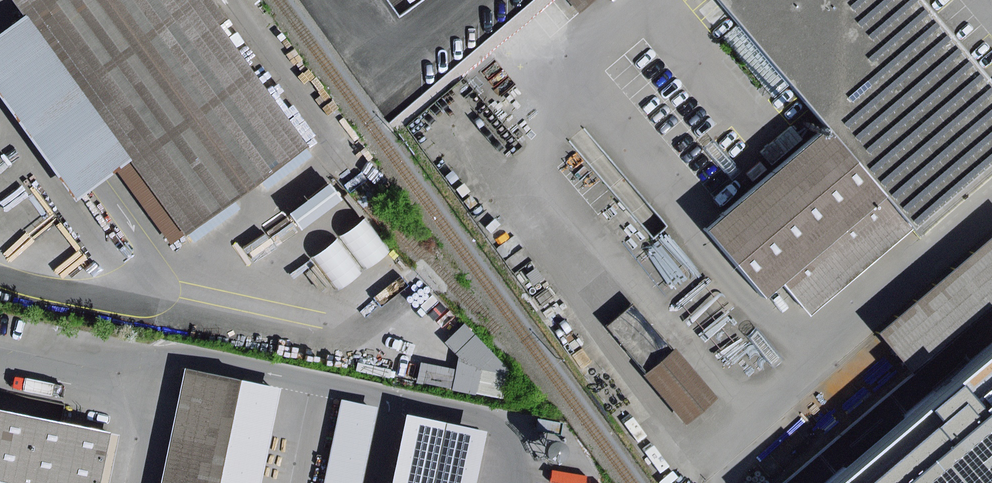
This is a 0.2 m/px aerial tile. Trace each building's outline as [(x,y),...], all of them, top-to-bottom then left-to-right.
[(308,146),(220,24),(202,0),(15,0),(27,16),(133,161),(186,235),(308,146)] [(220,24),(227,19),(213,0),(202,0),(220,24)] [(581,13),(596,0),(570,0),(581,13)] [(717,3),(737,26),(790,87),(827,130),(914,230),(991,163),(991,80),(922,0),(720,0),(717,3)] [(27,16),(0,36),(0,90),(80,200),(133,161),(27,16)] [(790,87),(737,26),(723,37),(775,99),(790,87)] [(827,130),(705,234),(762,302),(783,285),(810,316),(914,230),(827,130)] [(914,230),(932,252),(991,199),(991,163),(914,230)] [(991,300),(991,230),(875,330),(909,370),(991,300)] [(684,423),(711,401),(633,306),(606,329),(684,423)] [(840,482),(991,482),(991,354),(840,482)] [(241,381),(187,369),(164,482),(220,482),(241,381)] [(241,381),(220,482),(263,482),(283,390),(241,381)] [(342,402),(326,482),(362,482),(377,409),(342,402)] [(112,434),(0,411),(0,482),(102,482),(112,434)] [(490,433),(410,415),(396,482),(479,482),(490,433)] [(112,434),(102,482),(111,482),(121,436),(112,434)] [(557,465),(560,466),(564,467),(568,466),(571,464),(573,461),(575,457),(575,453),(574,450),(571,447),(568,445),(564,444),(560,444),(557,445),(554,448),(552,451),(552,455),(552,459),(554,462),(557,465)]
